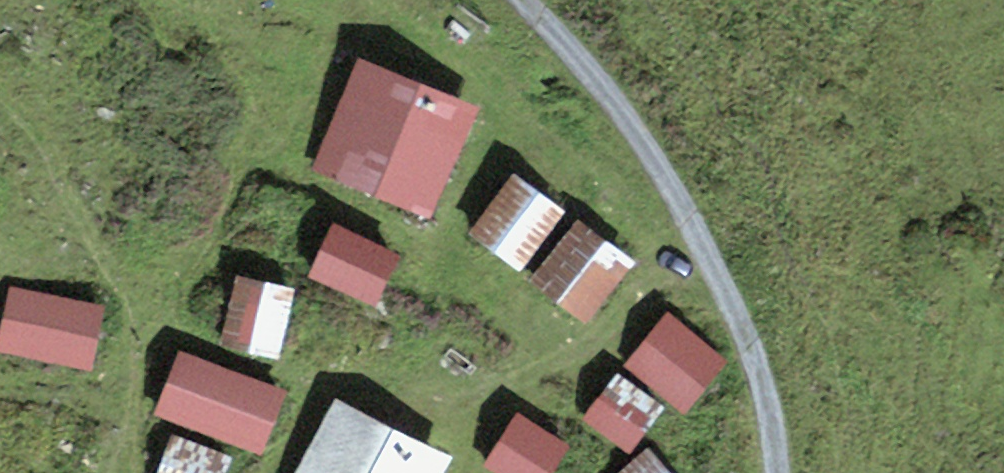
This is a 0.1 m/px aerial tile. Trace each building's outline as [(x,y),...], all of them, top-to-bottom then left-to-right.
[(476,117),(362,64),(312,171),(427,224),(476,117)] [(567,227),(518,190),(475,247),(524,284),(567,227)] [(638,274),(580,231),(535,291),(593,334),(638,274)] [(406,267),(334,233),(308,289),(380,323),(406,267)] [(299,300),(237,287),(224,350),(286,363),(299,300)] [(14,298),(0,359),(0,361),(99,382),(112,320),(14,298)] [(729,377),(680,329),(638,372),(688,420),(729,377)] [(292,400),(183,360),(161,423),(269,462),(292,400)] [(664,421),(621,389),(588,432),(631,464),(664,421)] [(340,411),(308,472),(451,472),(452,470),(340,411)] [(523,421),(491,472),(569,472),(579,457),(523,421)] [(180,450),(171,472),(238,472),(239,471),(180,450)] [(642,472),(669,472),(660,460),(642,472)]
